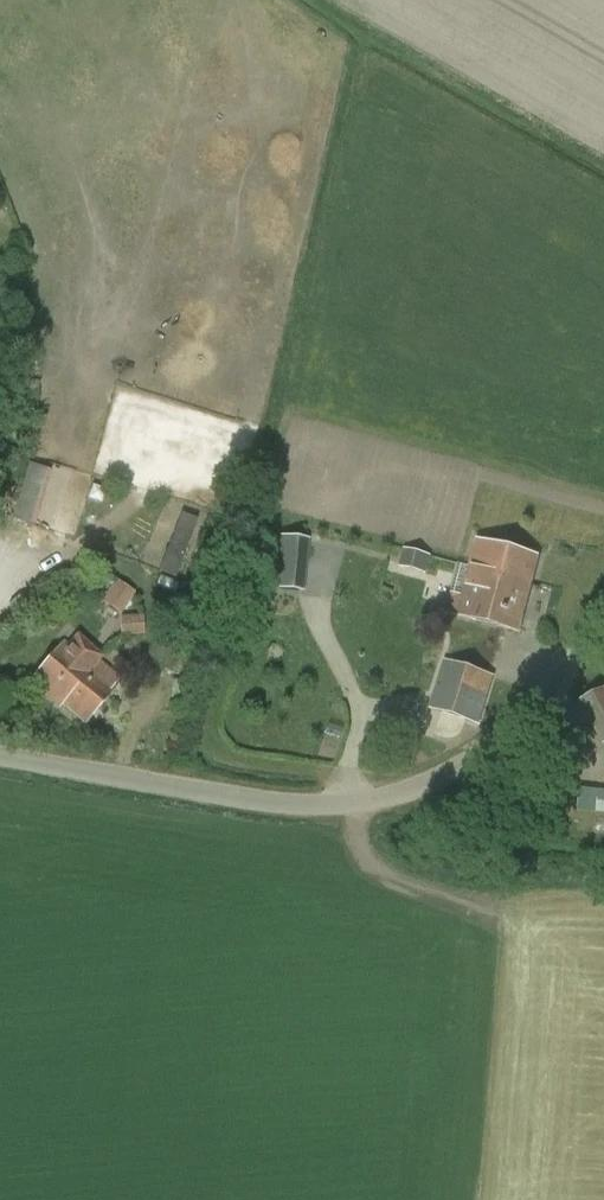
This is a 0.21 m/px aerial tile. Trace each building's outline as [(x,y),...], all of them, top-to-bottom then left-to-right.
[(39,524),(53,468),(27,461),(14,518),(39,524)] [(515,582),(503,628),(519,632),(539,557),(478,541),(471,567),(488,572),(487,575),(515,582)] [(402,548),(398,567),(427,573),(431,554),(402,548)] [(458,616),(503,628),(515,582),(487,575),(488,572),(471,567),(463,597),(452,595),(447,613),(458,616)] [(104,602),(126,609),(134,585),(112,578),(104,602)] [(144,633),(144,613),(122,613),(122,633),(144,633)] [(31,681),(53,700),(57,695),(54,693),(69,677),(77,684),(91,668),(101,657),(78,637),(68,648),(63,643),(31,681)] [(155,640),(149,669),(188,678),(195,649),(155,640)] [(421,744),(443,750),(468,668),(444,660),(429,707),(427,706),(420,730),(425,731),(421,744)] [(57,695),(53,700),(61,707),(64,703),(85,722),(115,689),(91,668),(77,684),(69,677),(54,693),(57,695)] [(468,668),(443,750),(445,751),(449,739),(461,743),(466,727),(478,732),(495,677),(468,668)] [(580,702),(603,747),(603,690),(580,702)] [(565,737),(536,746),(546,786),(575,780),(565,737)] [(603,814),(603,791),(579,788),(576,810),(603,814)]
